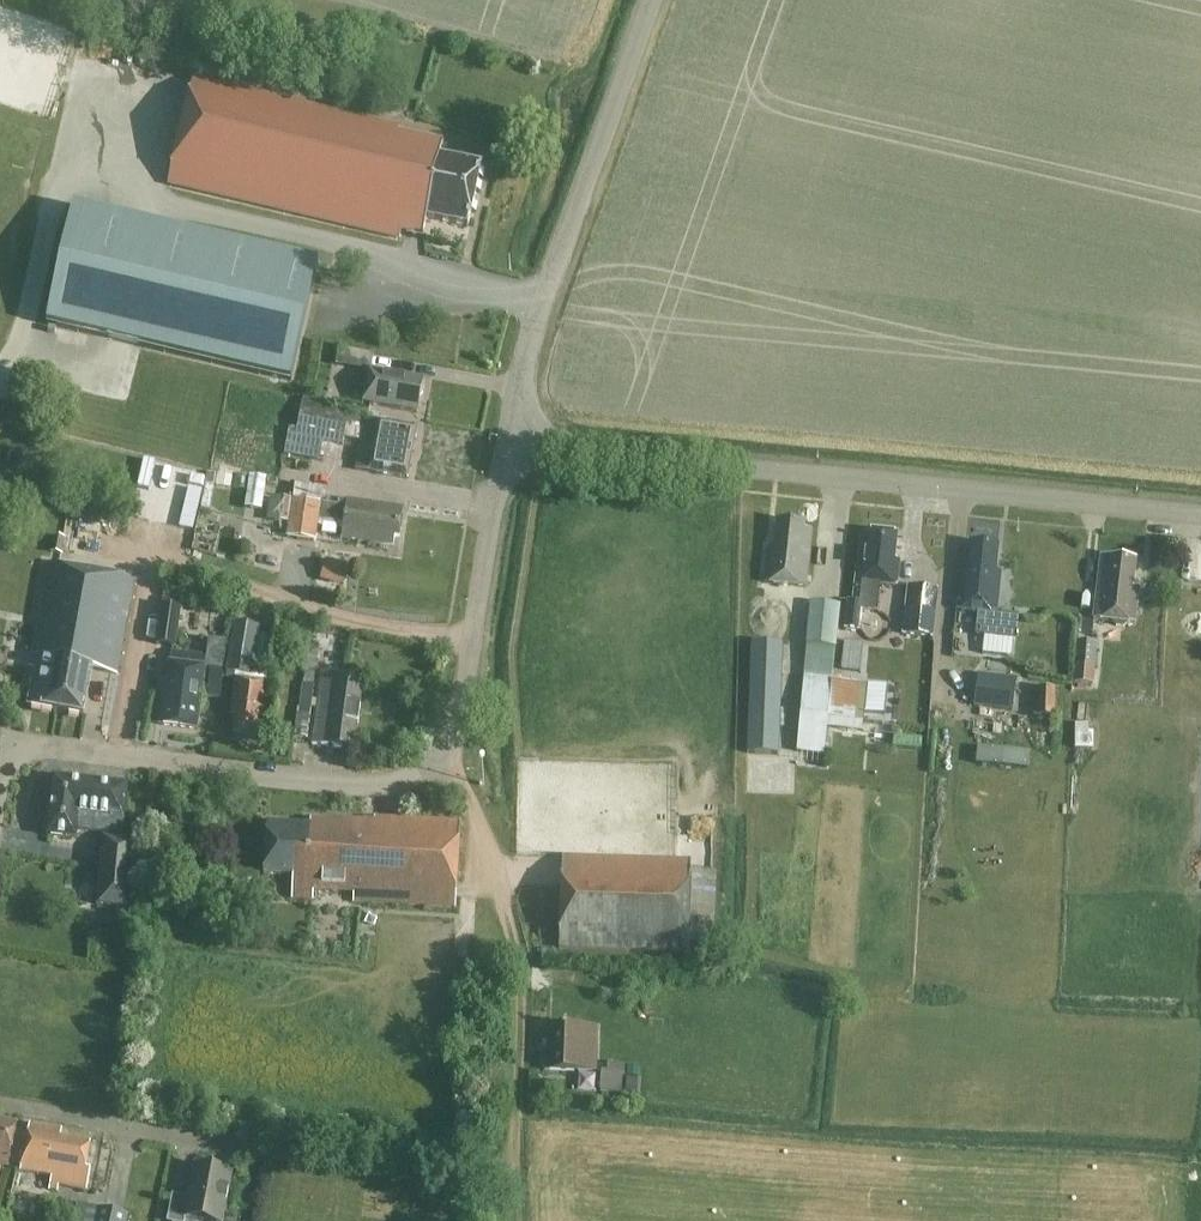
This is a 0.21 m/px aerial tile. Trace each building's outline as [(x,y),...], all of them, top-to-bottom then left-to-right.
[(400,127),(193,78),(169,184),(400,238),(402,230),(424,232),(427,218),(469,227),(482,168),(440,159),(444,142),(399,132),(400,127)] [(319,262),(76,206),(49,325),(292,381),(319,262)] [(418,413),(424,380),(372,371),(375,353),(340,347),(337,364),(364,369),(361,387),(366,388),(364,403),(418,413)] [(297,430),(291,428),(286,453),(320,460),(324,441),(343,444),(344,439),(362,443),(357,470),(408,479),(418,429),(365,420),(366,416),(310,405),(311,401),(304,400),(297,430)] [(216,486),(232,488),(234,474),(218,472),(216,486)] [(206,485),(214,486),(216,474),(208,473),(206,485)] [(287,536),(317,540),(319,520),(344,524),(342,538),(394,545),(396,536),(400,537),(404,515),(395,513),(396,507),(340,499),(339,506),(322,503),(324,488),(297,484),(295,499),(270,496),(267,520),(289,523),(287,536)] [(204,491),(189,488),(180,528),(194,531),(204,491)] [(805,524),(778,521),(776,548),(768,548),(765,583),(806,587),(812,530),(805,529),(805,524)] [(898,534),(870,531),(870,536),(862,535),(854,601),(849,601),(846,628),(861,630),(864,609),(878,610),(881,584),(898,586),(900,561),(895,561),(898,534)] [(977,635),(1017,639),(1020,616),(997,614),(1001,572),(996,571),(999,545),(971,542),(970,549),(963,549),(956,609),(979,611),(977,635)] [(1102,556),(1094,619),(1114,621),(1114,622),(1114,624),(1115,625),(1116,626),(1118,627),(1119,628),(1121,628),(1122,628),(1124,628),(1125,628),(1126,627),(1127,626),(1128,625),(1129,624),(1129,623),(1136,623),(1140,588),(1134,587),(1137,560),(1102,556)] [(348,566),(325,560),(320,580),(343,585),(348,566)] [(118,674),(135,578),(50,563),(31,668),(36,669),(91,679),(93,670),(118,674)] [(904,635),(935,638),(940,588),(909,585),(904,635)] [(163,605),(182,607),(183,601),(186,601),(188,590),(165,587),(163,605)] [(809,645),(837,649),(843,605),(811,601),(807,645),(809,645)] [(163,605),(162,605),(157,644),(177,647),(182,607),(163,605)] [(228,674),(254,678),(261,627),(236,623),(228,674)] [(842,671),(861,673),(865,644),(846,641),(842,671)] [(1076,683),(1096,684),(1099,642),(1078,641),(1076,683)] [(749,753),(780,754),(785,645),(753,644),(749,753)] [(831,680),(833,680),(837,649),(809,645),(806,677),(831,680)] [(299,711),(295,737),(309,739),(313,706),(313,701),(320,651),(310,650),(306,683),(304,682),(300,711),(299,711)] [(198,730),(208,656),(173,652),(171,663),(168,680),(160,679),(158,701),(166,702),(163,725),(198,730)] [(85,715),(91,679),(36,669),(29,705),(85,715)] [(210,670),(207,695),(220,697),(223,671),(210,670)] [(339,674),(323,672),(319,702),(318,707),(313,744),(355,750),(358,724),(359,724),(362,706),(360,706),(364,681),(339,678),(339,674)] [(975,706),(1014,712),(1018,679),(980,673),(975,706)] [(800,712),(828,715),(831,680),(806,677),(804,677),(800,712)] [(260,712),(265,712),(269,683),(237,678),(232,717),(236,717),(234,734),(256,737),(260,712)] [(833,683),(829,720),(864,723),(865,714),(869,686),(833,683)] [(884,716),(886,687),(869,686),(865,714),(884,716)] [(1038,717),(1056,717),(1057,689),(1039,688),(1038,717)] [(1089,695),(1078,694),(1076,747),(1094,748),(1094,732),(1089,732),(1090,709),(1088,709),(1089,695)] [(129,786),(55,778),(48,835),(77,838),(78,830),(104,833),(103,841),(97,904),(133,908),(139,843),(123,841),(129,786)] [(462,823),(376,817),(375,822),(337,820),(337,821),(312,819),(311,826),(268,824),(265,875),(294,876),(293,898),(314,899),(315,891),(355,893),(354,902),(456,908),(462,823)] [(715,953),(718,871),(692,870),(692,860),(563,856),(560,948),(689,952),(715,953)] [(598,1071),(599,1027),(554,1025),(554,1052),(545,1052),(545,1070),(598,1071)] [(628,1064),(609,1063),(609,1072),(603,1071),(602,1093),(626,1094),(628,1064)] [(640,1077),(640,1066),(629,1066),(628,1077),(640,1077)] [(0,1120),(0,1177),(2,1165),(9,1166),(17,1123),(0,1120)] [(21,1171),(45,1176),(53,1177),(52,1184),(54,1184),(53,1190),(59,1191),(60,1185),(88,1191),(92,1170),(87,1169),(92,1143),(62,1137),(63,1129),(31,1124),(21,1171)] [(233,1173),(196,1166),(190,1197),(173,1194),(168,1220),(186,1220),(186,1217),(207,1220),(224,1220),(233,1173)] [(130,1215),(78,1204),(75,1220),(129,1220),(130,1215)]
